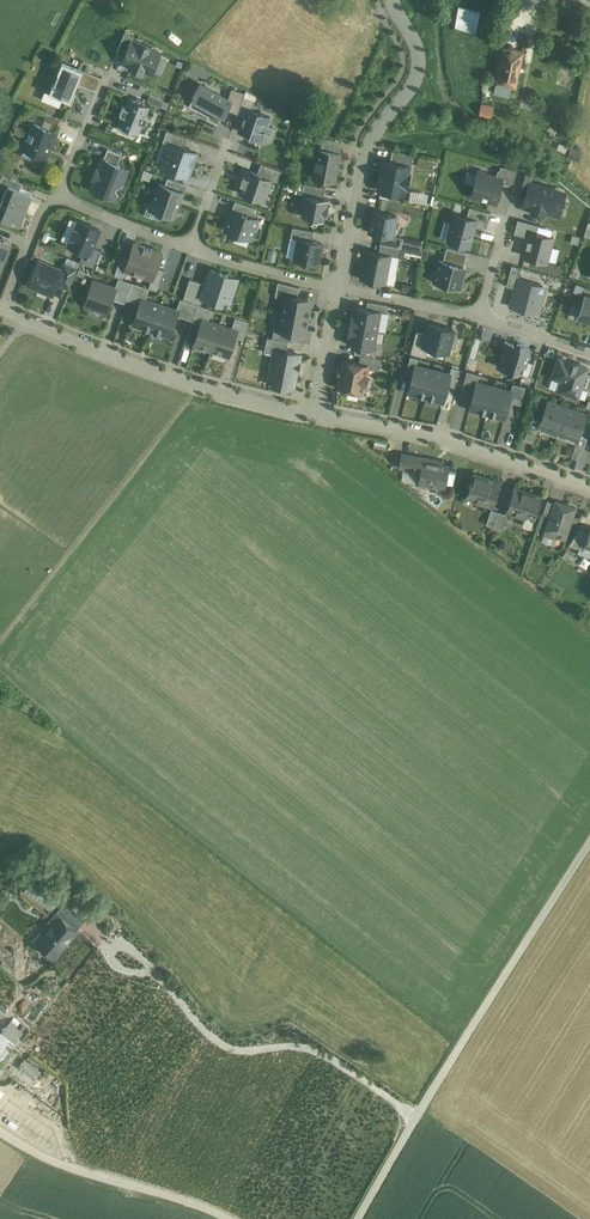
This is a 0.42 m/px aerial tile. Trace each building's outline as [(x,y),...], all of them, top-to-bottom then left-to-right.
[(467,9),(458,7),(453,27),(462,29),(467,9)] [(480,12),(467,9),(462,29),(475,32),(480,12)] [(132,40),(133,41),(134,36),(125,32),(117,52),(126,56),(132,40)] [(133,41),(132,40),(126,56),(123,62),(131,65),(131,67),(143,71),(143,70),(151,73),(160,52),(133,41)] [(523,51),(504,47),(496,82),(516,87),(523,51)] [(57,73),(58,73),(62,65),(81,73),(83,70),(62,62),(57,73)] [(187,71),(205,77),(208,68),(190,62),(187,71)] [(82,74),(81,73),(62,65),(58,73),(59,73),(54,84),(50,93),(63,98),(63,99),(70,102),(74,93),(72,91),(75,83),(78,84),(82,74)] [(101,78),(83,70),(81,73),(82,74),(78,84),(96,92),(101,78)] [(228,99),(200,83),(193,96),(194,96),(189,105),(208,116),(206,118),(218,124),(223,115),(222,114),(223,113),(225,114),(227,109),(232,101),(228,99)] [(49,93),(63,99),(63,98),(50,93),(54,84),(53,84),(49,93)] [(245,93),(232,88),(228,99),(232,101),(227,109),(238,113),(244,96),(245,93)] [(77,94),(74,93),(70,102),(63,99),(62,101),(72,106),(77,94)] [(150,95),(148,102),(161,107),(164,100),(150,95)] [(255,100),(244,96),(238,113),(245,115),(247,108),(252,109),(255,100)] [(122,115),(118,125),(139,133),(143,123),(145,124),(148,116),(146,115),(150,106),(129,97),(125,107),(123,106),(120,114),(122,115)] [(493,107),(481,104),(479,115),(491,117),(493,107)] [(252,109),(247,108),(245,115),(240,131),(262,139),(270,116),(252,109)] [(60,119),(47,114),(44,120),(51,123),(58,126),(60,119)] [(48,130),(33,124),(30,131),(29,131),(29,132),(30,132),(27,140),(26,139),(26,140),(23,148),(46,157),(56,133),(55,132),(58,126),(51,123),(48,130)] [(170,143),(183,147),(187,138),(167,130),(163,141),(170,144),(170,143)] [(170,144),(162,167),(188,177),(197,152),(183,147),(170,143),(170,144)] [(121,154),(108,149),(104,159),(117,164),(121,154)] [(339,153),(319,149),(317,159),(315,160),(314,165),(316,167),(315,167),(317,170),(316,178),(334,182),(339,153)] [(413,154),(392,150),(390,162),(409,166),(411,166),(413,154)] [(104,159),(103,158),(98,170),(97,169),(93,179),(94,180),(91,189),(99,192),(99,193),(107,197),(107,196),(116,199),(118,193),(119,193),(122,186),(121,186),(123,180),(116,176),(120,165),(117,164),(104,159)] [(390,162),(384,161),(382,169),(381,169),(379,181),(380,181),(379,189),(403,194),(405,187),(407,187),(410,173),(407,173),(409,166),(390,162)] [(271,181),(277,183),(281,170),(261,163),(258,172),(260,173),(259,176),(271,181)] [(519,170),(501,166),(499,170),(498,170),(495,179),(503,180),(502,184),(514,187),(519,170)] [(243,185),(240,192),(264,201),(271,181),(259,176),(260,173),(258,172),(249,169),(246,177),(244,176),(241,184),(243,185)] [(144,170),(142,177),(149,180),(151,173),(144,170)] [(513,192),(526,195),(529,183),(530,183),(532,176),(519,170),(514,187),(513,192)] [(495,179),(477,174),(472,195),(479,197),(479,199),(496,204),(502,184),(503,180),(495,179)] [(3,175),(0,181),(0,189),(6,191),(9,185),(20,189),(23,183),(3,175)] [(167,177),(165,186),(183,192),(186,184),(167,177)] [(325,187),(304,183),(302,194),(306,194),(323,197),(325,187)] [(526,195),(523,205),(531,207),(530,209),(532,213),(540,215),(544,213),(545,211),(553,213),(555,203),(559,204),(562,203),(564,195),(562,191),(530,183),(529,183),(526,195)] [(165,186),(159,184),(157,189),(156,189),(151,204),(152,204),(151,205),(150,208),(160,211),(174,217),(183,192),(165,186)] [(9,185),(6,191),(0,206),(0,217),(18,225),(31,194),(20,189),(9,185)] [(410,189),(409,199),(426,202),(428,192),(410,189)] [(323,197),(306,194),(303,208),(306,208),(304,217),(324,220),(325,215),(327,216),(329,205),(327,205),(328,198),(323,197)] [(157,219),(160,211),(150,208),(151,205),(148,204),(144,215),(157,219)] [(490,212),(469,206),(467,217),(476,219),(475,225),(486,228),(490,212)] [(258,218),(246,214),(232,209),(225,229),(251,239),(258,218)] [(373,211),(369,232),(382,235),(393,237),(393,236),(397,215),(373,211)] [(455,214),(448,240),(469,246),(475,225),(476,219),(467,217),(455,214)] [(72,237),(68,245),(84,251),(89,254),(93,246),(100,229),(79,220),(76,228),(74,228),(70,236),(72,237)] [(539,225),(518,220),(514,233),(529,237),(530,231),(536,233),(539,225)] [(314,231),(292,227),(290,237),(298,239),(298,238),(312,241),(314,231)] [(536,233),(530,231),(529,237),(524,256),(547,262),(553,237),(536,233)] [(393,237),(382,235),(380,244),(401,248),(403,238),(393,236),(393,237)] [(312,241),(298,238),(298,239),(294,259),(300,260),(302,263),(306,264),(308,262),(318,264),(322,243),(312,241)] [(134,243),(125,270),(152,279),(162,252),(134,243)] [(401,248),(380,244),(378,253),(391,255),(390,256),(400,257),(401,248)] [(102,250),(93,246),(89,254),(84,251),(80,260),(94,267),(102,250)] [(467,253),(447,247),(443,261),(464,267),(467,253)] [(378,253),(366,250),(361,279),(385,284),(390,256),(391,255),(378,253)] [(39,260),(29,284),(52,294),(57,283),(63,269),(62,269),(39,260)] [(439,260),(434,281),(460,288),(466,267),(464,267),(443,261),(439,260)] [(63,269),(57,283),(69,288),(77,269),(65,263),(62,269),(63,269)] [(237,280),(227,277),(228,275),(211,269),(202,297),(222,303),(224,297),(231,300),(237,280)] [(127,298),(133,282),(119,277),(115,287),(116,287),(112,298),(125,302),(127,298)] [(544,289),(542,286),(517,278),(510,306),(535,313),(540,296),(540,295),(543,293),(544,289)] [(93,280),(84,305),(107,312),(112,298),(116,287),(115,287),(93,280)] [(181,280),(177,294),(183,296),(187,282),(181,280)] [(133,282),(127,298),(140,303),(142,298),(145,299),(149,288),(133,282)] [(299,288),(278,282),(275,296),(284,298),(285,295),(297,297),(299,288)] [(586,294),(586,296),(585,296),(585,294),(585,293),(577,314),(577,318),(589,322),(589,295),(586,294)] [(297,297),(285,295),(284,298),(282,313),(307,318),(310,305),(306,299),(297,297)] [(133,323),(152,329),(160,304),(145,299),(142,298),(140,303),(133,323)] [(193,320),(199,304),(180,298),(176,310),(179,310),(177,315),(193,320)] [(389,305),(368,301),(366,309),(381,312),(387,313),(389,305)] [(571,302),(568,318),(576,319),(579,304),(571,302)] [(176,310),(160,304),(152,329),(170,335),(177,315),(179,310),(176,310)] [(199,304),(193,320),(192,322),(201,325),(203,319),(209,321),(212,309),(199,304)] [(366,309),(355,307),(353,316),(352,316),(350,325),(377,330),(381,312),(366,309)] [(307,318),(282,313),(279,327),(278,330),(295,334),(299,334),(305,330),(307,318)] [(236,317),(232,329),(237,331),(235,336),(244,339),(249,321),(236,317)] [(194,344),(212,350),(220,325),(209,321),(203,319),(201,325),(194,344)] [(426,335),(423,346),(429,347),(448,352),(454,330),(429,324),(426,335)] [(232,329),(220,325),(212,350),(228,355),(235,336),(237,331),(232,329)] [(377,330),(350,325),(348,334),(349,334),(348,344),(356,346),(373,349),(374,348),(377,330)] [(295,334),(278,330),(279,327),(275,326),(272,338),(288,341),(294,342),(295,334)] [(426,357),(429,347),(423,346),(426,335),(416,332),(411,353),(426,357)] [(272,338),(267,337),(264,352),(277,354),(278,350),(286,352),(288,341),(272,338)] [(515,344),(505,341),(497,366),(512,371),(522,374),(527,361),(530,349),(520,346),(519,347),(514,346),(515,344)] [(373,349),(356,346),(354,353),(360,354),(361,354),(375,357),(377,349),(374,348),(373,349)] [(286,352),(278,350),(277,354),(275,367),(270,370),(268,384),(294,389),(300,355),(286,352)] [(375,357),(361,354),(360,354),(359,364),(367,365),(367,367),(379,370),(382,359),(375,357)] [(415,365),(417,365),(418,358),(410,356),(405,374),(413,376),(415,365)] [(578,397),(581,389),(585,374),(588,367),(559,358),(553,377),(560,380),(562,383),(559,391),(578,397)] [(359,364),(343,361),(338,387),(348,388),(348,392),(359,394),(360,391),(362,391),(364,383),(366,383),(367,375),(365,375),(367,367),(367,365),(359,364)] [(408,392),(426,397),(433,369),(417,365),(415,365),(413,376),(408,392)] [(450,374),(447,385),(458,387),(463,370),(452,367),(450,374)] [(450,374),(433,369),(426,397),(443,402),(447,385),(450,374)] [(477,381),(478,381),(480,374),(467,371),(462,389),(474,392),(477,381)] [(588,391),(589,383),(589,376),(585,374),(581,389),(588,391)] [(470,409),(487,413),(494,386),(478,381),(477,381),(474,392),(470,409)] [(512,390),(509,401),(521,404),(525,387),(513,383),(511,390),(512,390)] [(511,390),(494,386),(487,413),(504,418),(509,401),(512,390),(511,390)] [(567,408),(549,402),(542,421),(560,428),(567,408)] [(585,415),(567,408),(560,428),(578,435),(585,415)] [(538,421),(532,419),(529,428),(535,430),(538,421)] [(587,439),(581,437),(577,446),(584,448),(587,439)] [(451,466),(432,463),(432,460),(403,455),(400,469),(423,473),(421,485),(444,489),(446,477),(449,478),(451,466)] [(499,483),(473,475),(466,499),(492,507),(499,483)] [(540,495),(513,486),(506,510),(533,518),(540,495)] [(548,500),(543,514),(550,517),(555,503),(548,500)] [(576,509),(555,502),(555,503),(550,517),(545,533),(548,534),(548,535),(553,537),(553,535),(566,539),(576,509)] [(491,510),(486,525),(493,528),(498,512),(491,510)] [(505,514),(498,512),(493,528),(500,530),(505,514)] [(578,531),(569,545),(584,551),(586,546),(584,545),(588,534),(578,531)] [(31,880),(23,893),(51,910),(59,897),(31,880)] [(55,914),(42,930),(46,933),(38,943),(37,942),(37,943),(37,944),(54,958),(76,931),(75,931),(76,930),(75,930),(72,927),(71,927),(68,924),(67,924),(62,920),(62,919),(61,919),(57,915),(56,914),(56,915),(55,914)] [(22,1030),(8,1020),(0,1031),(0,1062),(22,1030)] [(28,1088),(41,1070),(23,1056),(9,1074),(28,1088)]
